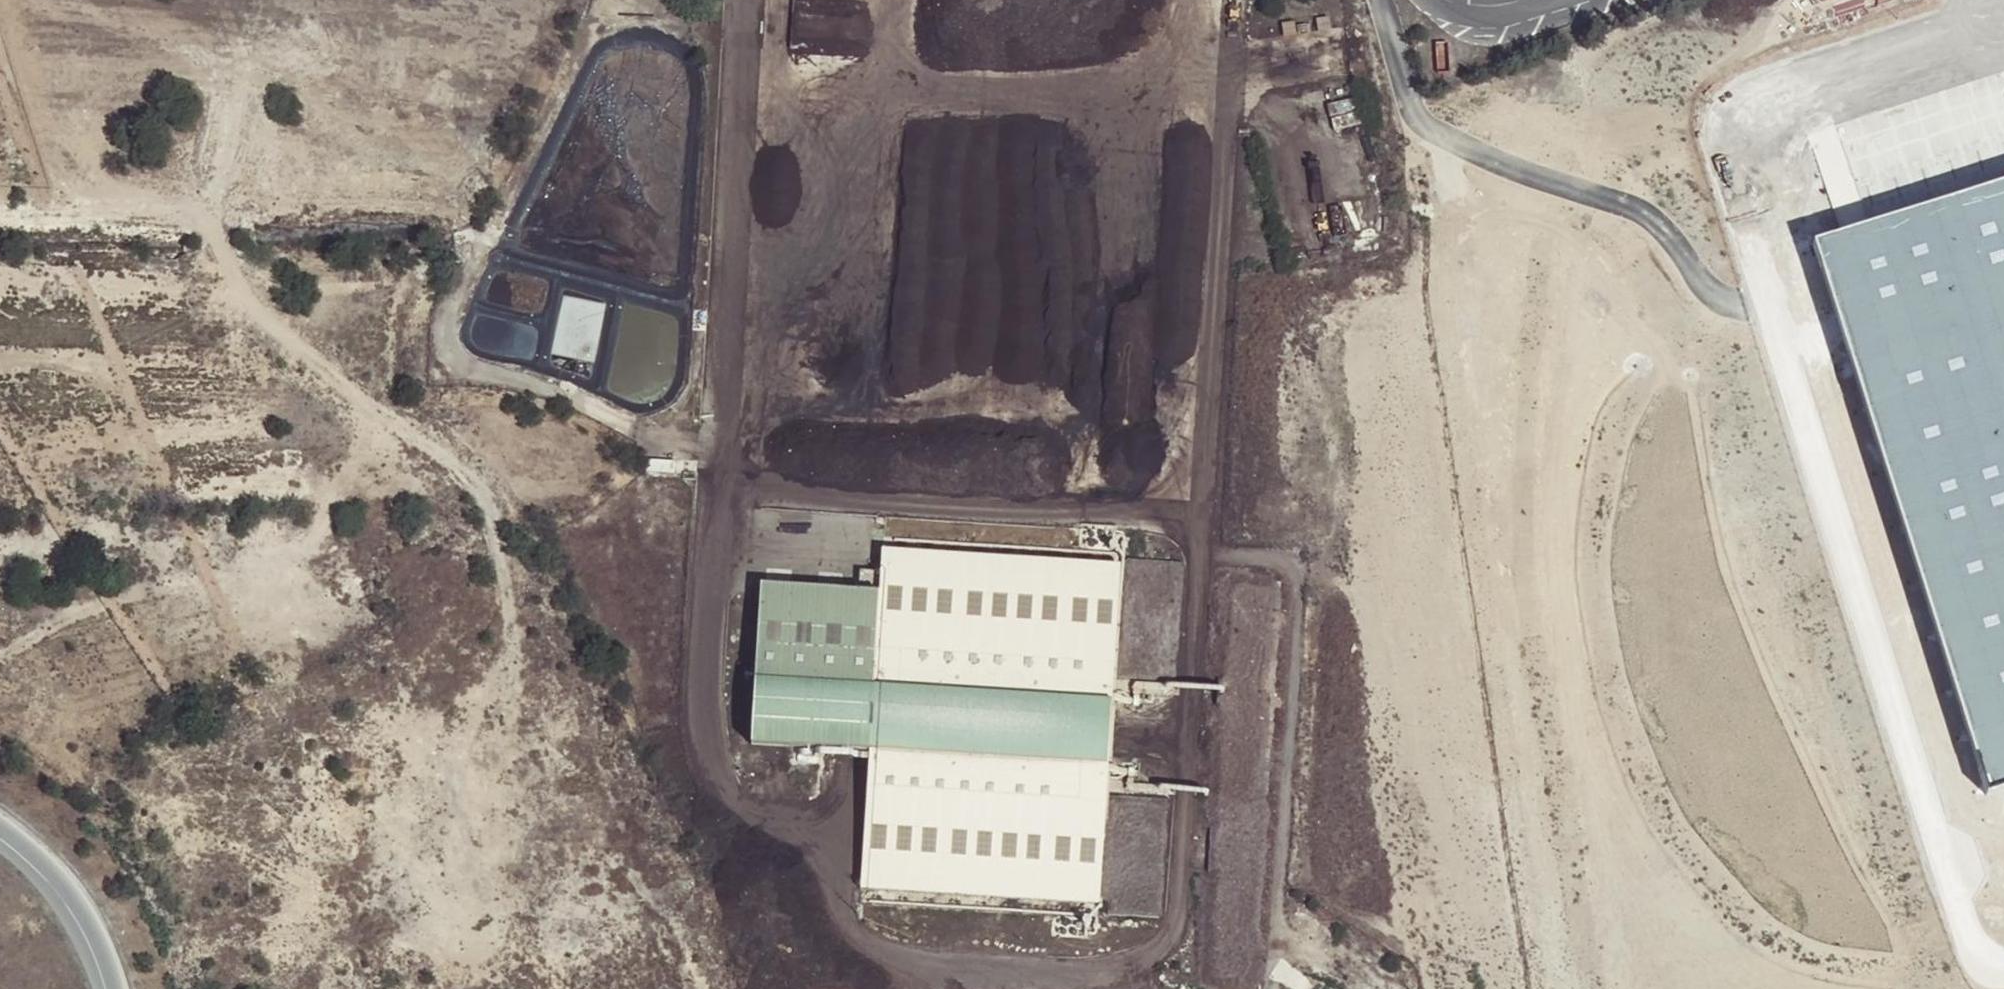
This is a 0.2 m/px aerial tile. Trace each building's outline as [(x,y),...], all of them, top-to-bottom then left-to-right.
[(1814,240),(1990,790),(2003,786),(2003,180),(1868,223),(1814,240)] [(1102,906),(1121,560),(880,547),(878,582),(757,576),(748,743),(865,749),(857,893),(1102,906)]
